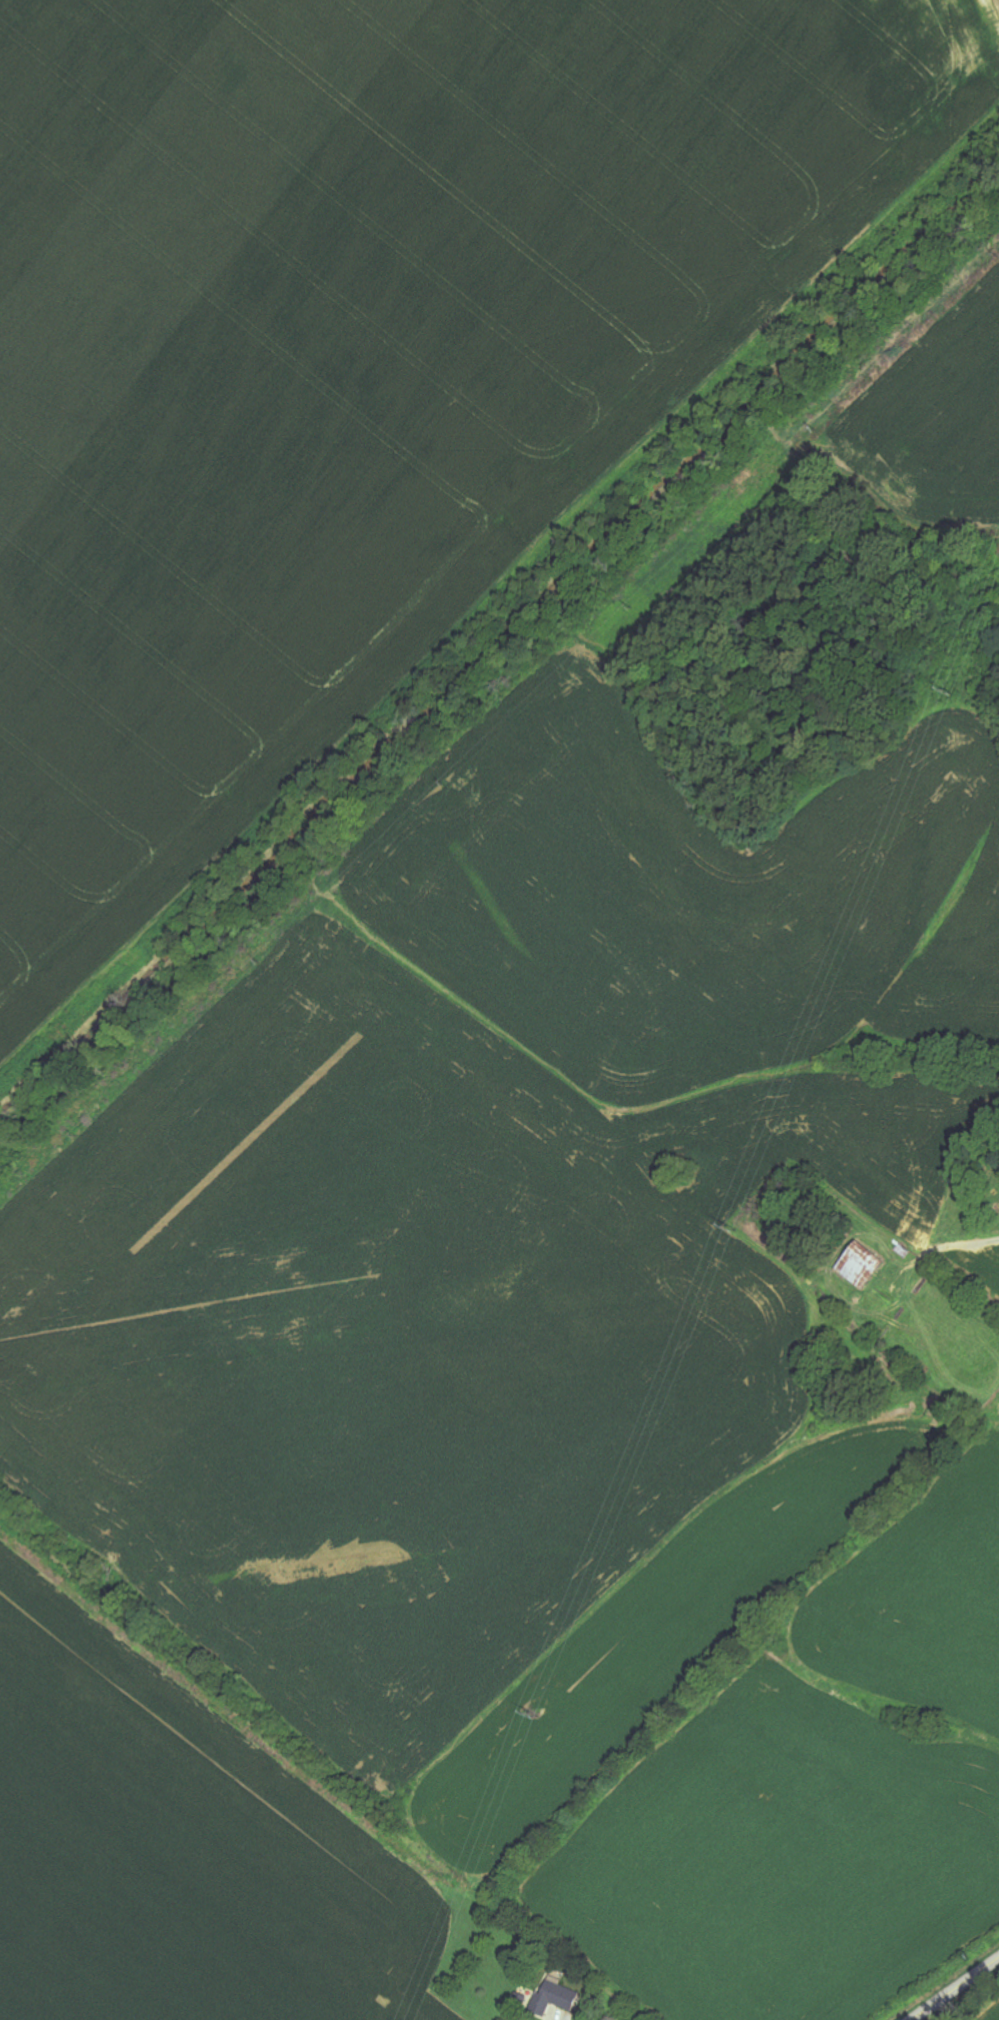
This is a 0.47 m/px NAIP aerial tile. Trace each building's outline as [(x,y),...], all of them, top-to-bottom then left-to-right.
[(834,1269),(862,1292),(884,1265),(857,1242),(834,1269)] [(580,1994),(560,1986),(562,1981),(546,1975),(531,2012),(545,2018),(551,2003),(572,2012),(580,1994)]
